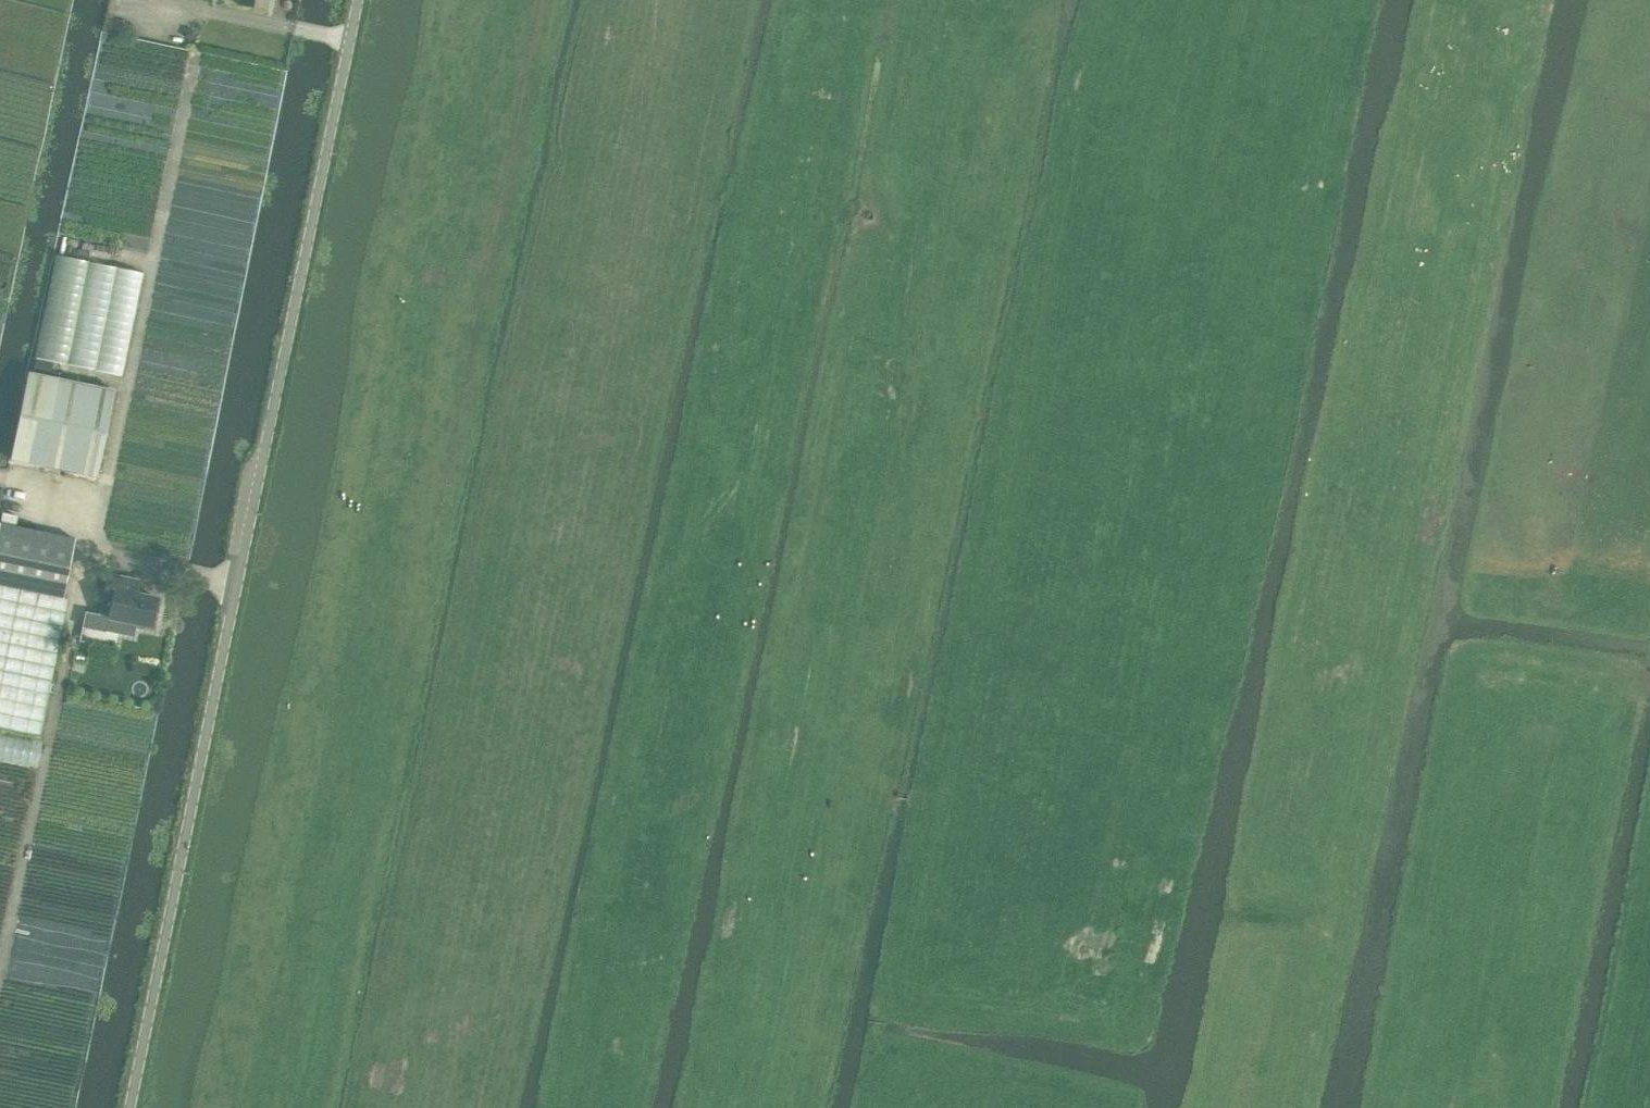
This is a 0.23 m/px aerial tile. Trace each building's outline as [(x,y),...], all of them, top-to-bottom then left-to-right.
[(238,4),(267,11),(270,0),(239,0),(238,4)] [(187,29),(185,37),(193,38),(194,31),(187,29)] [(56,255),(35,358),(120,375),(142,272),(56,255)] [(36,359),(33,373),(49,377),(52,362),(36,359)] [(113,391),(28,373),(11,460),(95,477),(113,391)] [(2,514),(0,524),(15,527),(18,517),(2,514)] [(64,599),(76,540),(15,527),(0,524),(0,586),(64,599)] [(113,601),(109,619),(120,622),(119,625),(121,630),(126,633),(131,633),(136,629),(137,625),(151,628),(158,599),(131,593),(133,581),(109,576),(104,600),(113,601)] [(0,586),(0,730),(41,739),(69,600),(64,599),(0,586)]
